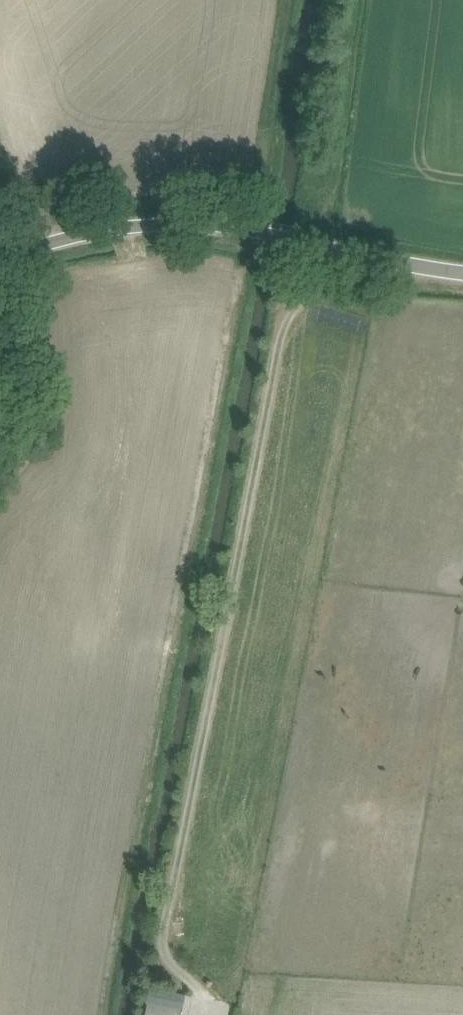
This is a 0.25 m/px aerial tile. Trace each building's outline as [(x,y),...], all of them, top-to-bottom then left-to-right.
[(145,1004),(157,1006),(156,1012),(170,1014),(171,1009),(180,1011),(184,995),(148,988),(145,1004)]
